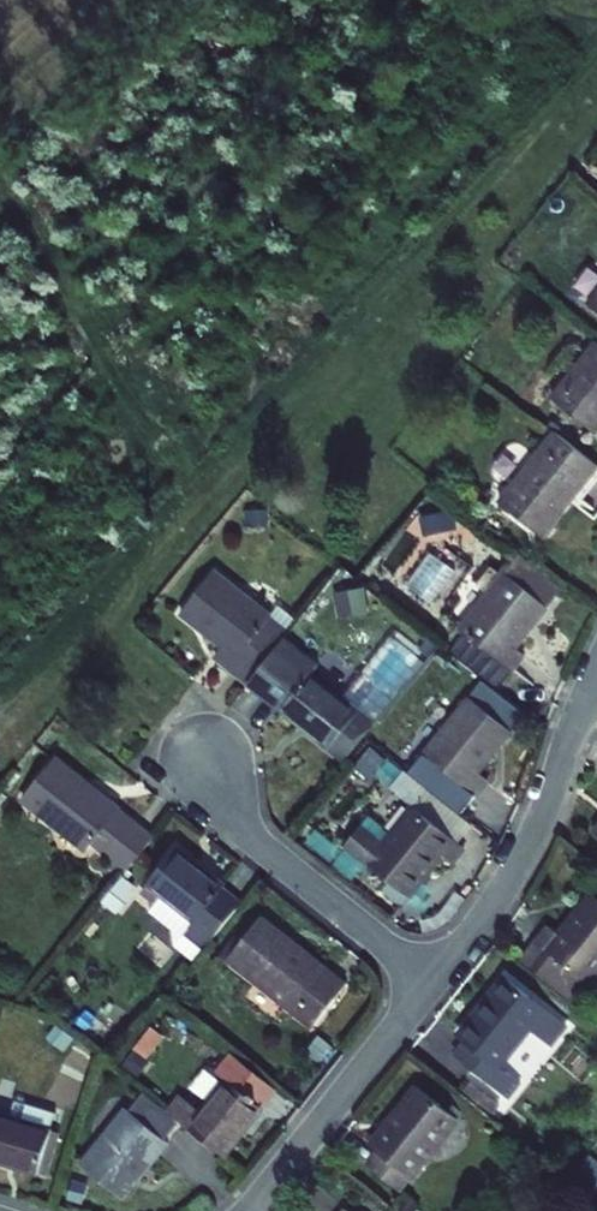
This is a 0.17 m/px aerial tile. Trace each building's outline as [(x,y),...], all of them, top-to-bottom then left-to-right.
[(586,300),(596,309),(596,286),(586,300)] [(548,394),(595,432),(596,429),(596,342),(593,339),(548,394)] [(553,428),(498,497),(545,534),(596,469),(596,463),(553,428)] [(562,586),(516,551),(502,568),(457,627),(514,671),(528,654),(517,645),(549,604),(562,586)] [(227,670),(245,684),(283,636),(291,626),(273,612),(213,565),(174,614),(219,649),(212,658),(227,670)] [(283,636),(245,684),(278,710),(324,746),(342,760),(373,721),(355,706),(309,670),(316,662),(283,636)] [(468,695),(422,751),(478,796),(490,781),(480,773),(514,731),(468,695)] [(125,871),(154,835),(119,807),(120,805),(57,754),(19,801),(83,852),(90,843),(110,859),(99,872),(110,880),(121,867),(125,871)] [(455,863),(466,849),(456,841),(410,804),(382,838),(362,822),(345,843),(365,859),(412,896),(445,855),(455,863)] [(203,948),(242,900),(222,885),(225,881),(176,842),(145,882),(194,921),(184,933),(203,948)] [(587,890),(556,930),(546,922),(519,958),(572,998),(585,981),(589,984),(596,974),(596,897),(587,890)] [(223,958),(309,1028),(346,982),(260,912),(223,958)] [(451,1053),(508,1099),(520,1085),(500,1069),(531,1031),(550,1046),(568,1024),(504,972),(455,1032),(463,1038),(451,1053)] [(178,1120),(225,1156),(261,1110),(277,1089),(229,1052),(212,1073),(221,1080),(199,1109),(178,1093),(164,1110),(178,1120)] [(376,1148),(363,1164),(401,1194),(413,1178),(460,1120),(413,1083),(367,1141),(376,1148)] [(77,1163),(127,1200),(171,1142),(165,1137),(178,1120),(164,1110),(141,1092),(128,1109),(122,1104),(77,1163)] [(35,1176),(47,1179),(61,1133),(49,1129),(50,1127),(0,1112),(0,1165),(35,1176)]
